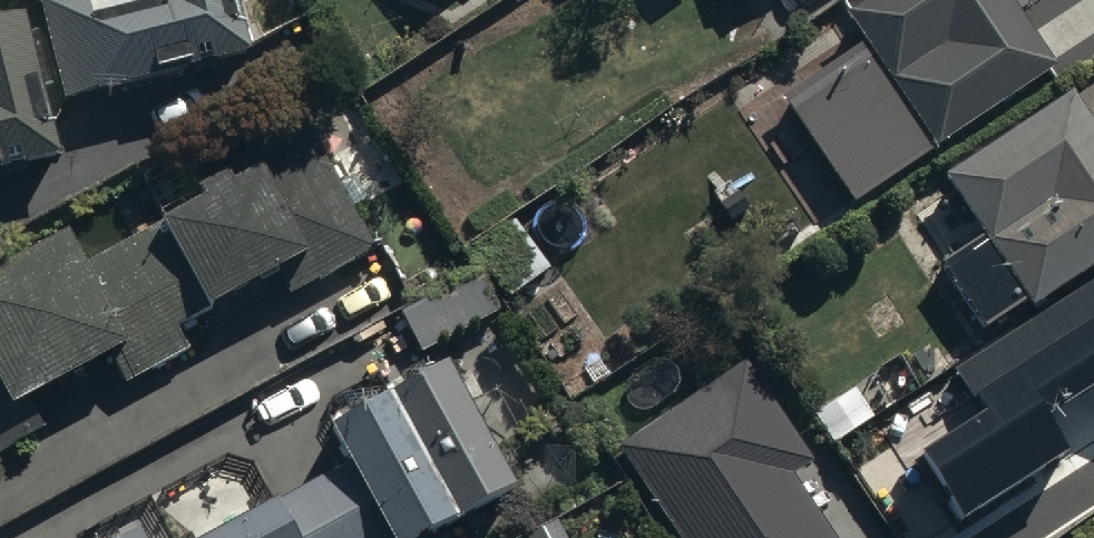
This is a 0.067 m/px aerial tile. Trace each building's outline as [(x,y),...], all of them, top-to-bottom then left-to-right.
[(43,12),(67,115),(119,117),(256,81),(235,0),(88,0),(43,12)] [(430,16),(449,0),(416,0),(430,16)] [(789,119),(854,220),(1060,88),(1013,14),(1034,0),(904,0),(855,31),(876,63),(789,119)] [(1022,12),(1063,73),(1093,52),(1093,0),(1040,0),(1022,12)] [(25,41),(0,47),(0,196),(63,183),(25,41)] [(946,173),(988,234),(944,263),(987,326),(1028,299),(1035,309),(1093,270),(1093,74),(946,173)] [(0,301),(0,464),(45,440),(37,425),(120,382),(129,399),(192,365),(180,344),(209,329),(214,337),(284,300),(288,308),(379,260),(357,219),(369,212),(356,187),(340,195),(321,158),(82,283),(71,264),(0,301)] [(920,455),(962,521),(1071,451),(1048,415),(1093,385),(1093,281),(957,369),(986,413),(920,455)] [(672,537),(827,537),(795,489),(817,475),(751,375),(621,461),(672,537)] [(233,537),(448,537),(511,507),(447,379),(331,438),(346,468),(273,505),(278,515),(233,537)]
